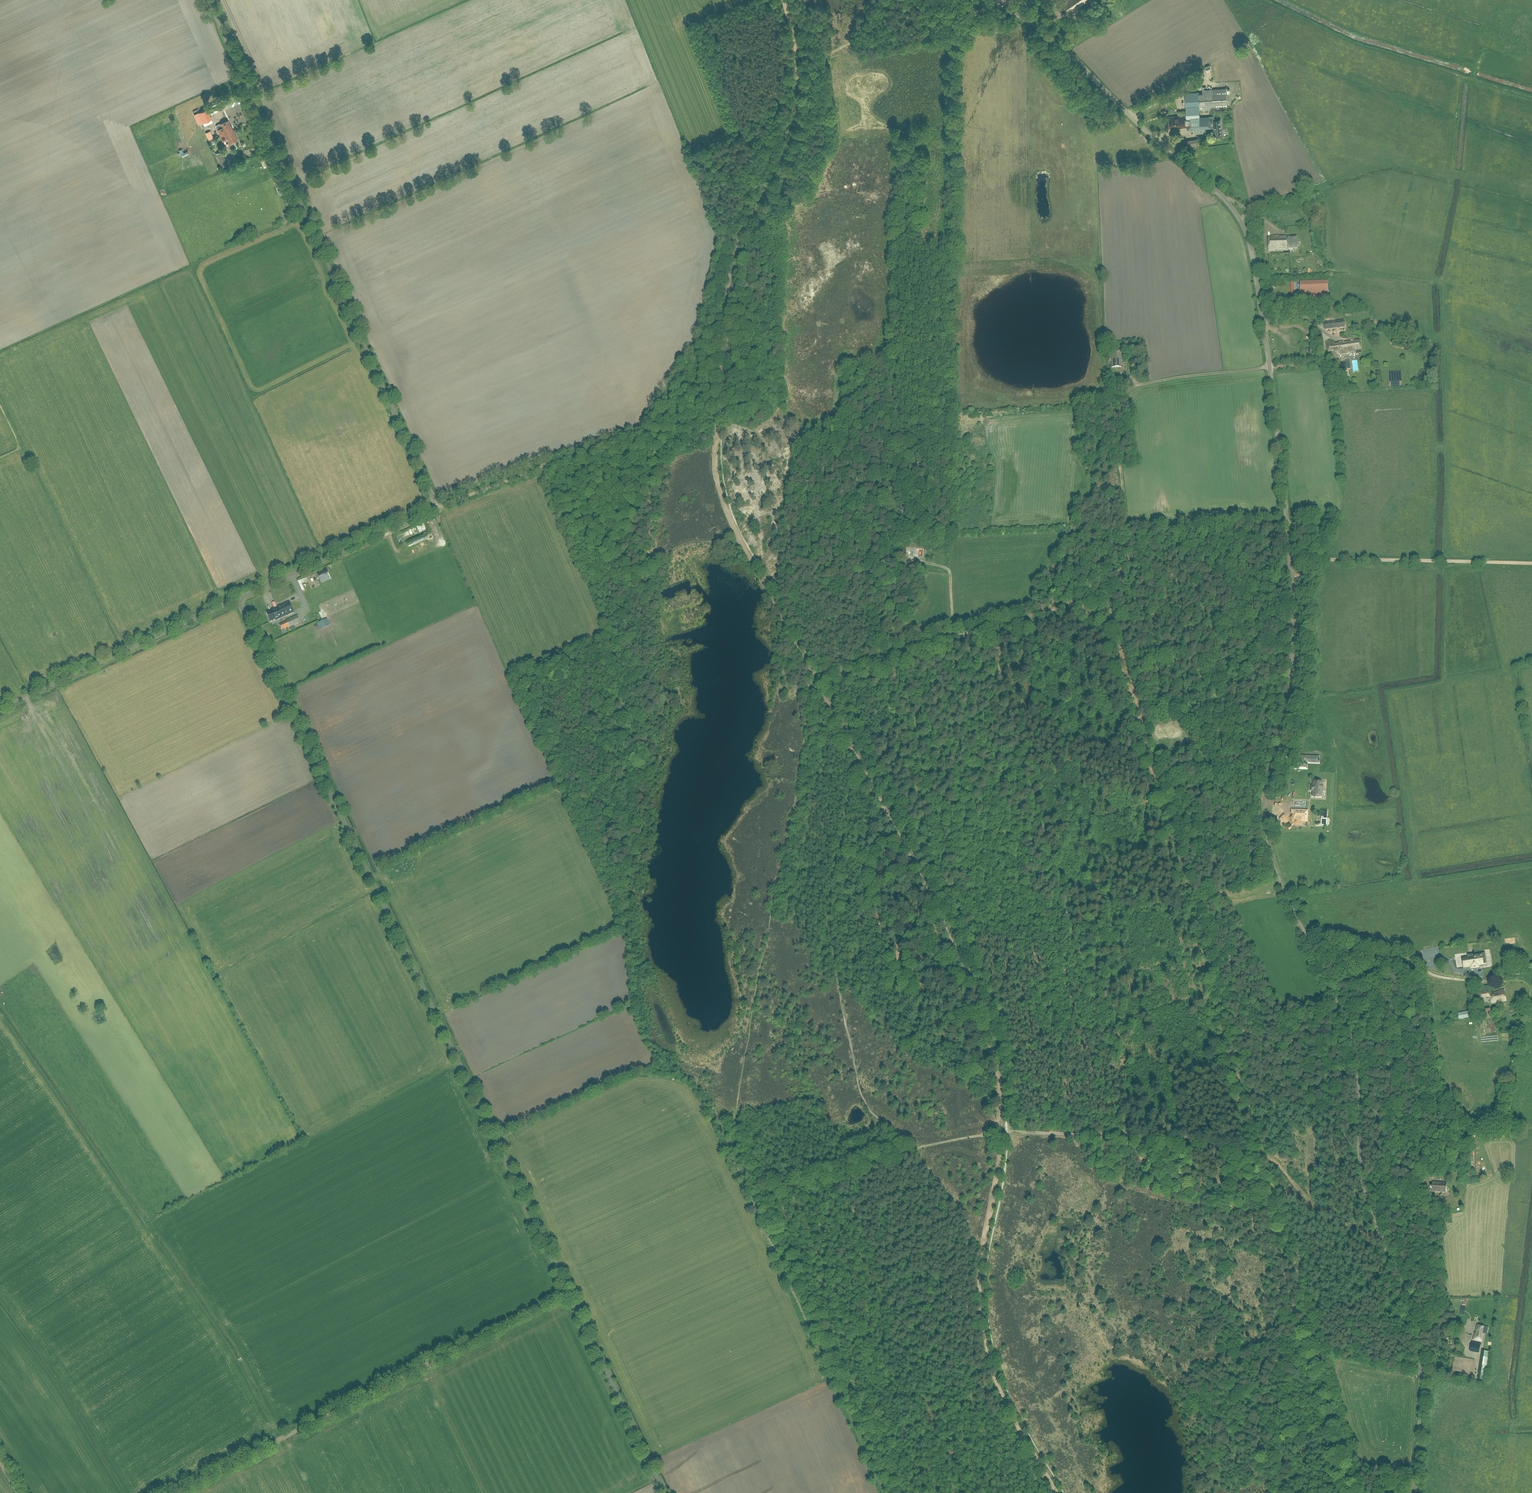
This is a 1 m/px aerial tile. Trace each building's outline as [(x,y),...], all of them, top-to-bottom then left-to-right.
[(1061,3),(1068,13),(1073,9),(1072,8),(1075,7),(1076,8),(1087,0),(1066,0),(1061,3)] [(1093,4),(1080,12),(1085,20),(1099,12),(1093,4)] [(1200,118),(1200,117),(1199,110),(1227,108),(1226,88),(1198,90),(1198,94),(1185,95),(1187,119),(1189,119),(1200,118)] [(198,112),(203,123),(212,119),(207,108),(198,112)] [(1190,125),(1189,119),(1187,119),(1184,119),(1184,116),(1174,117),(1174,118),(1169,118),(1169,126),(1176,126),(1176,127),(1181,127),(1181,126),(1190,125)] [(1213,120),(1214,120),(1214,116),(1210,116),(1200,117),(1200,118),(1200,128),(1211,128),(1211,127),(1213,127),(1213,120)] [(1200,118),(1189,119),(1190,125),(1191,125),(1191,128),(1193,128),(1194,133),(1200,133),(1200,128),(1200,118)] [(1220,119),(1214,120),(1213,120),(1213,127),(1215,137),(1223,136),(1222,130),(1220,119)] [(231,129),(227,120),(220,124),(221,127),(217,129),(220,136),(233,130),(232,129),(231,129)] [(233,130),(220,136),(223,141),(227,139),(229,144),(237,140),(233,130)] [(1187,151),(1196,150),(1196,139),(1187,139),(1187,151)] [(221,166),(227,164),(221,151),(215,153),(221,166)] [(1268,237),(1269,252),(1290,251),(1290,249),(1297,249),(1296,238),(1287,238),(1287,237),(1285,237),(1268,237)] [(1301,296),(1329,295),(1328,281),(1300,282),(1301,296)] [(1344,321),(1325,324),(1325,330),(1345,327),(1344,321)] [(1353,342),(1353,340),(1347,341),(1347,343),(1344,343),(1344,342),(1338,342),(1338,345),(1335,346),(1334,343),(1327,344),(1328,356),(1355,352),(1355,351),(1361,350),(1360,341),(1353,342)] [(1112,367),(1121,367),(1121,353),(1112,354),(1112,367)] [(1347,362),(1346,361),(1339,362),(1340,366),(1341,366),(1342,373),(1347,372),(1347,369),(1349,369),(1348,362),(1347,362)] [(423,524),(416,527),(419,533),(426,530),(423,524)] [(427,536),(413,543),(414,545),(428,539),(427,536)] [(921,544),(908,544),(908,555),(920,555),(920,548),(921,548),(921,544)] [(326,569),(316,573),(318,577),(328,573),(326,569)] [(307,581),(306,578),(297,582),(302,591),(304,590),(301,584),(307,581)] [(301,595),(296,597),(303,613),(308,610),(301,595)] [(279,606),(276,607),(281,619),(292,614),(287,603),(282,605),(282,606),(279,607),(279,606)] [(272,610),(266,613),(266,614),(270,621),(270,622),(275,620),(275,621),(281,619),(276,607),(274,608),(274,609),(272,610)] [(289,628),(300,623),(297,616),(285,621),(286,622),(279,625),(281,631),(289,627),(289,628)] [(327,619),(316,624),(319,630),(330,625),(327,619)] [(1367,734),(1369,743),(1376,742),(1374,733),(1367,734)] [(1321,787),(1321,782),(1313,782),(1313,787),(1311,787),(1311,791),(1313,791),(1313,796),(1321,796),(1321,791),(1322,791),(1322,787),(1321,787)] [(1307,822),(1308,811),(1291,810),(1291,814),(1293,814),(1293,818),(1291,818),(1291,822),(1307,822)] [(1481,954),(1480,954),(1468,956),(1468,958),(1463,959),(1464,968),(1470,967),(1471,969),(1479,968),(1478,966),(1482,965),(1483,965),(1481,954)] [(1489,994),(1488,987),(1478,989),(1479,994),(1476,994),(1477,1003),(1481,1002),(1481,1003),(1490,1002),(1491,1003),(1506,1001),(1504,990),(1499,991),(1499,992),(1489,994)] [(1491,1015),(1490,1008),(1478,1010),(1479,1016),(1491,1015)] [(1446,1193),(1446,1192),(1446,1189),(1448,1188),(1446,1187),(1447,1183),(1433,1182),(1432,1185),(1430,1187),(1432,1189),(1432,1192),(1446,1193)] [(1482,1341),(1485,1327),(1476,1325),(1475,1333),(1474,1333),(1473,1340),(1482,1341)] [(1480,1344),(1472,1342),(1470,1353),(1478,1355),(1480,1344)]
